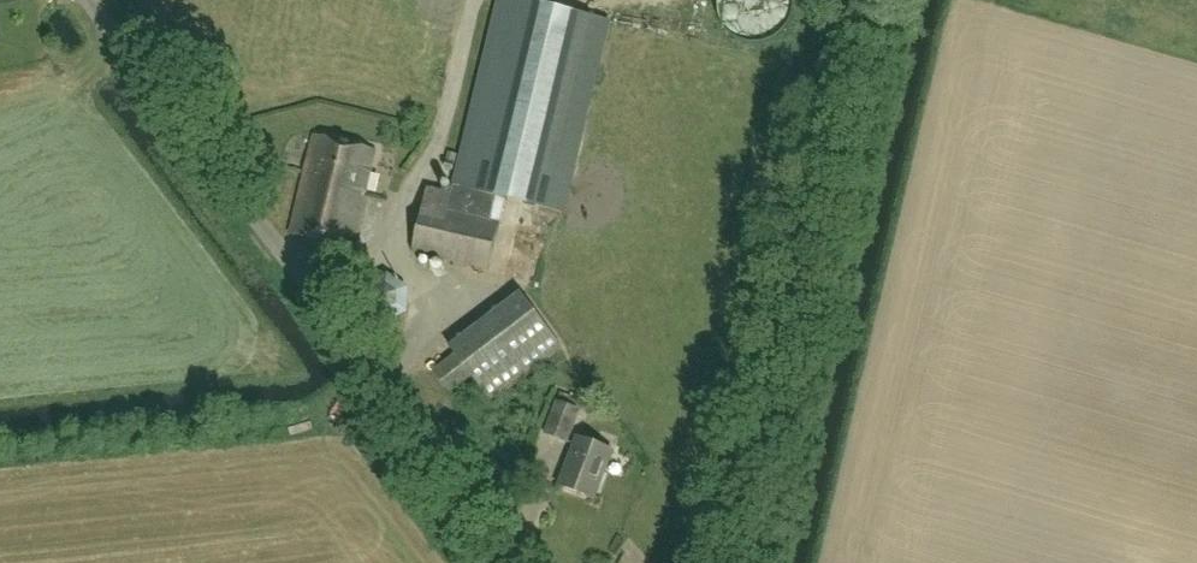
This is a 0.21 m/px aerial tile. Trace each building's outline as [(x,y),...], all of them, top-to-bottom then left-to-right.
[(428,189),(413,253),(491,271),(508,200),(529,204),(567,213),(610,21),(520,0),(500,0),(455,195),(428,189)] [(355,251),(380,150),(313,133),(289,234),(355,251)] [(366,283),(363,308),(383,322),(409,312),(411,287),(389,272),(366,283)] [(563,348),(523,294),(452,347),(458,355),(436,371),(451,392),(473,376),(492,401),(563,348)] [(569,442),(581,410),(558,401),(546,433),(569,442)] [(595,499),(615,450),(578,436),(559,485),(595,499)]
